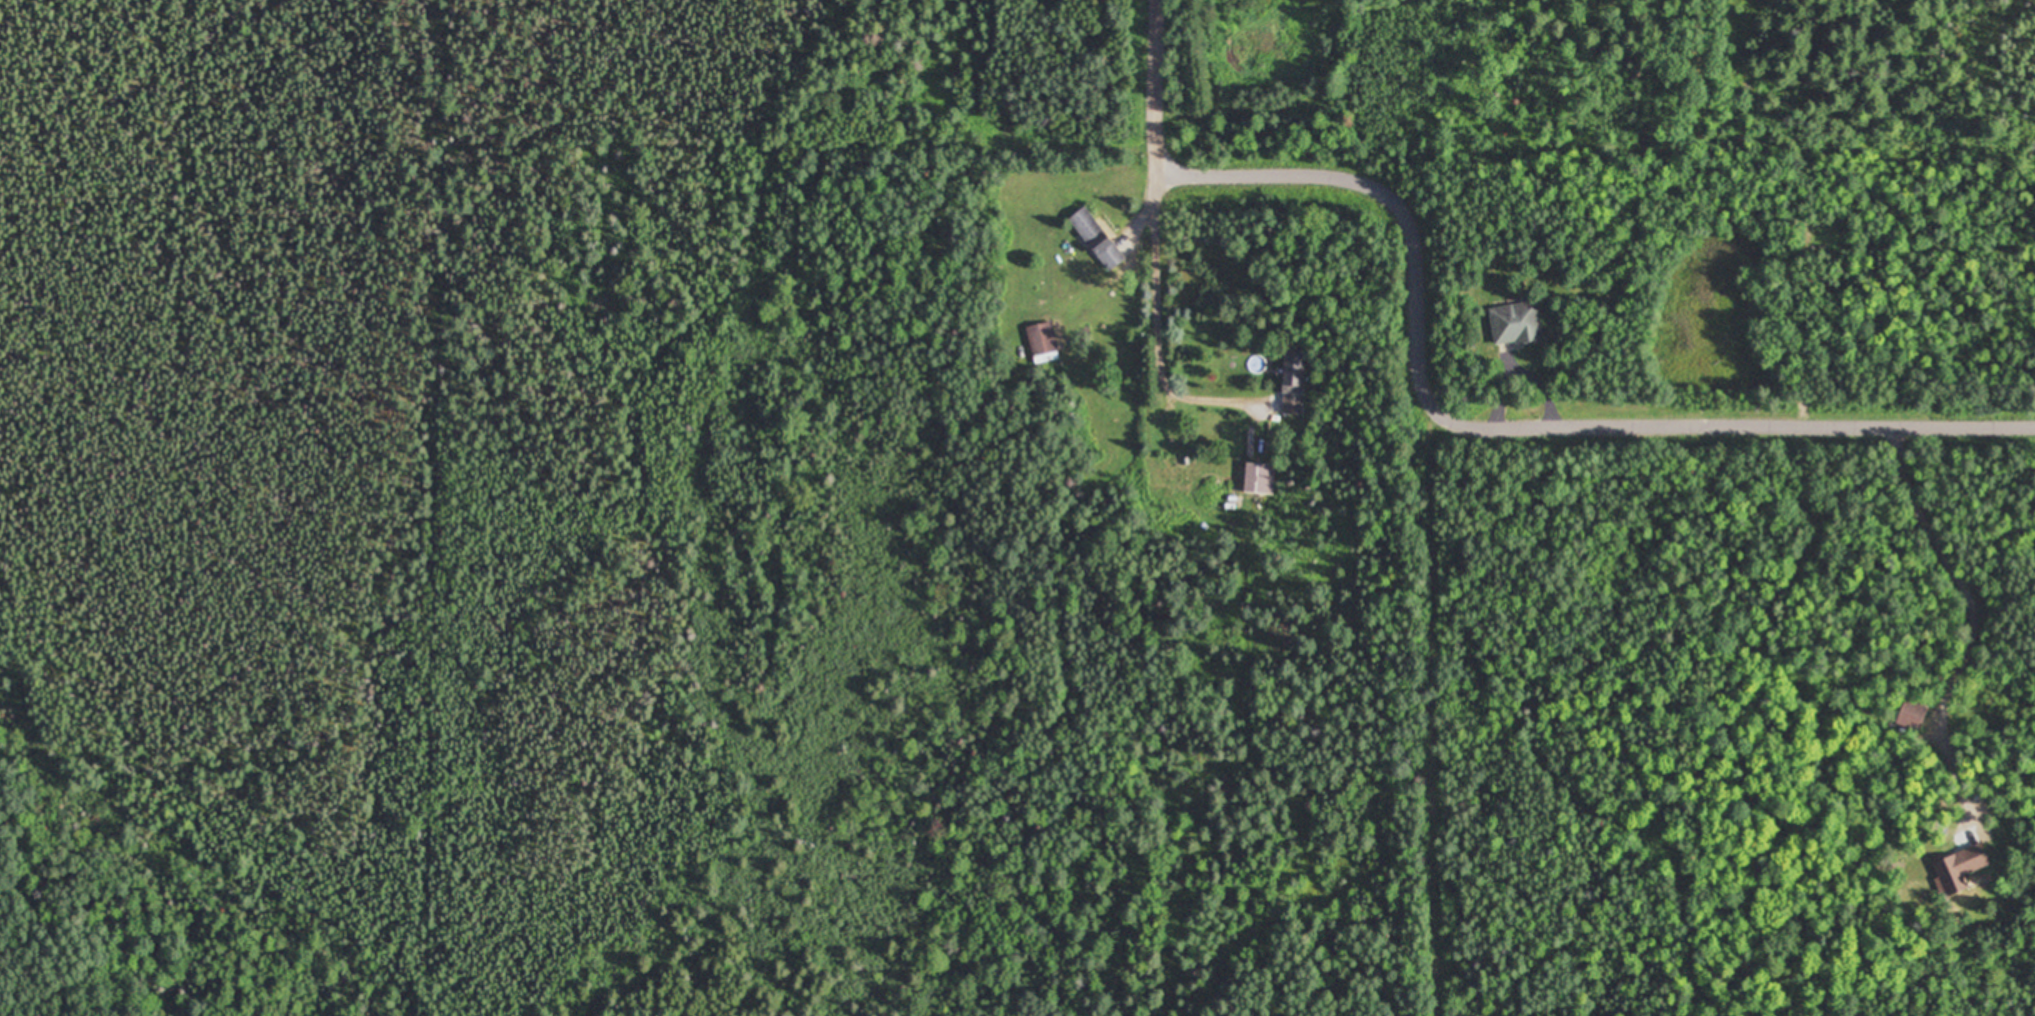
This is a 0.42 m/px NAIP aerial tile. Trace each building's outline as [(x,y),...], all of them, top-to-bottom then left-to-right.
[(1069,218),(1109,271),(1125,259),(1085,206),(1069,218)] [(1489,309),(1495,347),(1543,340),(1537,302),(1489,309)] [(1058,354),(1051,322),(1026,328),(1032,359),(1058,354)] [(1303,415),(1304,352),(1284,351),(1282,415),(1303,415)] [(1270,495),(1276,467),(1248,462),(1243,489),(1270,495)] [(1928,707),(1904,699),(1895,725),(1919,733),(1928,707)]
